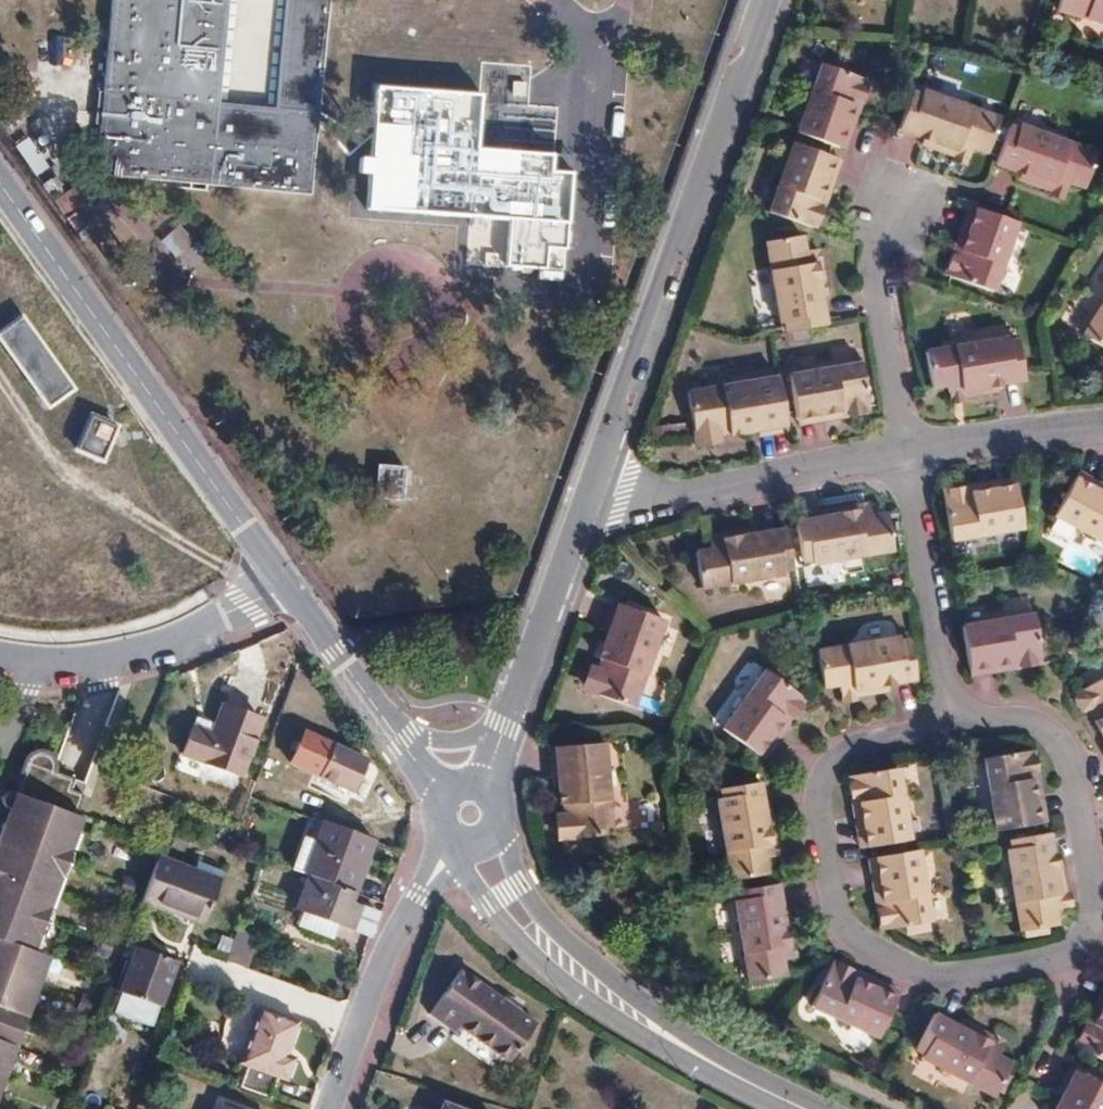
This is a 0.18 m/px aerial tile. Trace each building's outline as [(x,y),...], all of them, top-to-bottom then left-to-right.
[(110,25),(95,175),(181,182),(309,193),(316,121),(327,0),(286,0),(277,107),(218,102),(227,0),(112,0),(110,25)] [(1102,13),(1102,0),(1060,0),(1102,13)] [(812,45),(785,114),(826,129),(842,87),(849,89),(858,62),(812,45)] [(531,65),(480,63),(465,263),(508,267),(508,264),(545,267),(558,106),(527,103),(531,65)] [(907,84),(895,119),(936,136),(934,141),(950,147),(952,142),(966,147),(969,140),(981,145),(994,112),(917,81),(915,87),(907,84)] [(1012,110),(998,144),(1037,160),(1035,166),(1052,172),(1054,168),(1067,172),(1071,164),(1084,169),(1095,138),(1020,107),(1017,113),(1012,110)] [(781,125),(756,194),(803,211),(813,183),(807,180),(821,141),(781,125)] [(36,187),(57,217),(80,200),(69,185),(59,192),(49,178),(36,187)] [(1015,209),(974,193),(957,235),(951,233),(940,260),(987,278),(1015,209)] [(76,227),(69,217),(61,223),(69,233),(76,227)] [(782,308),(783,318),(822,311),(815,266),(820,265),(817,249),(812,248),(810,235),(801,236),(799,223),(765,229),(777,309),(782,308)] [(1073,327),(1102,346),(1102,279),(1073,327)] [(21,317),(0,333),(0,337),(49,405),(72,388),(21,317)] [(1003,319),(922,330),(927,367),(941,365),(942,374),(956,372),(956,376),(974,374),(973,369),(1020,363),(1014,323),(1004,324),(1003,319)] [(856,351),(786,362),(793,404),(835,398),(836,404),(863,400),(856,351)] [(753,421),(782,417),(775,364),(683,378),(688,419),(698,429),(709,429),(713,421),(713,412),(722,412),(723,419),(753,416),(753,421)] [(89,416),(76,448),(102,457),(115,425),(89,416)] [(1102,533),(1102,484),(1077,469),(1055,505),(1102,533)] [(402,507),(405,474),(375,471),(373,505),(402,507)] [(969,474),(944,476),(942,481),(948,525),(950,526),(1021,516),(1015,473),(969,479),(969,474)] [(837,503),(793,510),(798,549),(805,547),(806,552),(889,540),(884,504),(868,506),(867,499),(854,501),(853,494),(837,497),(837,503)] [(790,555),(784,518),(737,525),(737,520),(720,523),(721,529),(707,530),(708,540),(693,542),(699,576),(780,563),(779,556),(790,555)] [(587,654),(583,664),(590,674),(630,690),(662,605),(613,586),(603,613),(608,615),(597,640),(605,644),(602,652),(598,650),(587,654)] [(1031,602),(958,614),(966,657),(1010,650),(1010,656),(1038,652),(1031,602)] [(895,627),(813,640),(818,674),(834,672),(835,679),(850,678),(850,684),(867,682),(867,674),(910,668),(904,629),(896,630),(895,627)] [(762,657),(719,715),(755,741),(781,704),(786,708),(802,686),(762,657)] [(1069,689),(1075,701),(1087,703),(1091,701),(1095,708),(1089,712),(1102,736),(1102,665),(1075,681),(1069,689)] [(196,715),(182,754),(238,775),(259,718),(222,705),(216,723),(196,715)] [(601,726),(549,729),(549,757),(555,757),(556,784),(565,784),(566,795),(560,796),(553,803),(553,812),(564,820),(606,817),(601,726)] [(323,741),(314,760),(327,766),(322,776),(352,789),(365,759),(323,741)] [(1031,743),(981,749),(993,821),(1035,815),(1031,789),(1029,770),(1034,768),(1031,743)] [(11,801),(36,811),(33,820),(8,811),(8,813),(4,815),(0,827),(0,850),(20,858),(10,888),(0,884),(0,936),(1,936),(0,940),(0,1088),(5,1075),(49,953),(34,948),(82,815),(76,812),(84,791),(70,786),(73,774),(55,768),(55,765),(54,757),(52,752),(48,747),(41,745),(35,746),(28,749),(16,782),(12,781),(9,783),(6,786),(5,791),(7,795),(12,799),(11,801)] [(894,759),(847,765),(850,792),(857,792),(863,835),(904,829),(894,759)] [(720,780),(715,781),(727,864),(762,859),(760,843),(768,842),(766,829),(770,828),(768,812),(763,812),(756,768),(719,772),(720,780)] [(36,811),(11,801),(8,811),(33,820),(36,811)] [(303,833),(290,868),(333,884),(354,891),(362,868),(356,865),(365,838),(323,822),(317,839),(303,833)] [(1053,869),(1047,825),(1009,831),(1009,839),(1004,839),(1017,922),(1050,917),(1049,902),(1057,901),(1056,888),(1060,886),(1058,871),(1053,869)] [(916,838),(872,845),(877,889),(873,890),(876,917),(926,910),(916,838)] [(0,850),(0,859),(8,862),(3,877),(0,884),(10,888),(20,858),(0,850)] [(158,854),(142,898),(202,920),(222,867),(196,858),(192,867),(158,854)] [(772,870),(734,876),(735,885),(730,886),(743,968),(778,964),(776,949),(784,948),(782,933),(786,932),(784,916),(779,916),(772,870)] [(127,871),(124,879),(134,882),(137,875),(127,871)] [(134,882),(124,879),(121,887),(131,890),(134,882)] [(354,891),(333,884),(332,887),(352,895),(354,891)] [(337,920),(372,934),(379,913),(349,901),(352,895),(332,887),(329,895),(306,886),(299,906),(305,907),(298,925),(330,936),(337,920)] [(105,931),(102,939),(112,942),(114,934),(105,931)] [(235,936),(228,956),(243,962),(251,941),(235,936)] [(112,942),(102,939),(100,947),(109,950),(112,942)] [(111,984),(122,988),(138,945),(126,941),(111,984)] [(138,945),(122,988),(159,1002),(175,959),(138,945)] [(826,950),(803,995),(868,1028),(887,988),(849,968),(852,962),(826,950)] [(453,962),(422,1007),(446,1024),(452,1016),(501,1051),(526,1014),(453,962)] [(1068,1038),(1102,1058),(1102,985),(1085,1017),(1081,1015),(1068,1038)] [(83,990),(81,998),(91,1001),(93,993),(83,990)] [(91,1001),(81,998),(78,1006),(87,1010),(91,1001)] [(277,1077),(285,1053),(297,1020),(259,1006),(238,1062),(246,1065),(277,1077)] [(925,1008),(907,1042),(914,1046),(912,1051),(984,1087),(1001,1056),(987,1049),(991,1042),(979,1036),(983,1030),(968,1023),(965,1029),(925,1008)] [(62,1051),(59,1058),(69,1061),(71,1054),(62,1051)] [(285,1053),(277,1077),(285,1080),(294,1057),(285,1053)] [(69,1061),(59,1058),(56,1067),(66,1070),(69,1061)] [(1102,1098),(1102,1084),(1062,1061),(1048,1086),(1052,1088),(1040,1108),(1097,1108),(1102,1098)] [(277,1077),(246,1065),(238,1087),(269,1098),(277,1077)]
